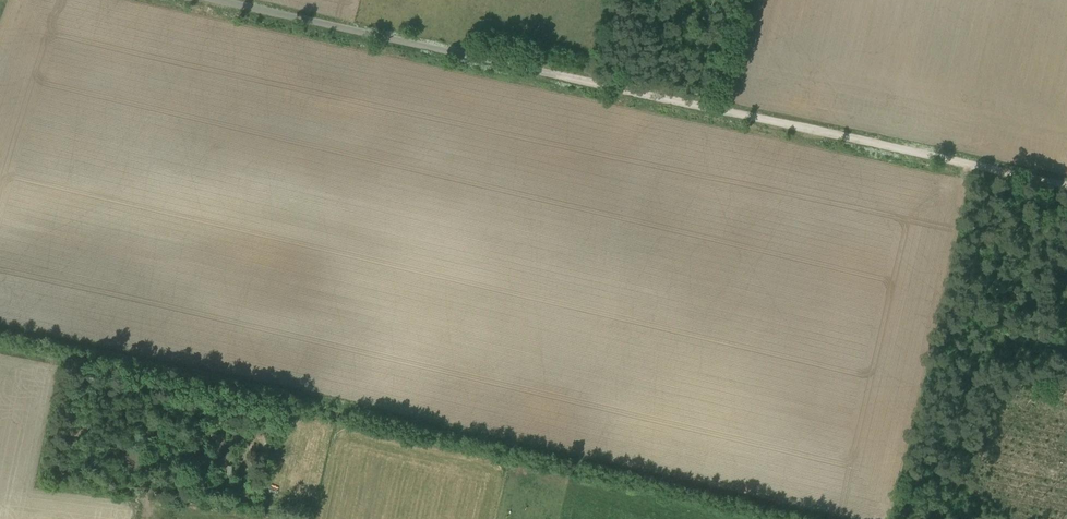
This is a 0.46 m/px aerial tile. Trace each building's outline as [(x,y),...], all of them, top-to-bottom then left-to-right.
[(220,427),(211,436),(214,439),(223,430),(220,427)] [(253,465),(238,462),(235,473),(250,477),(253,465)]
